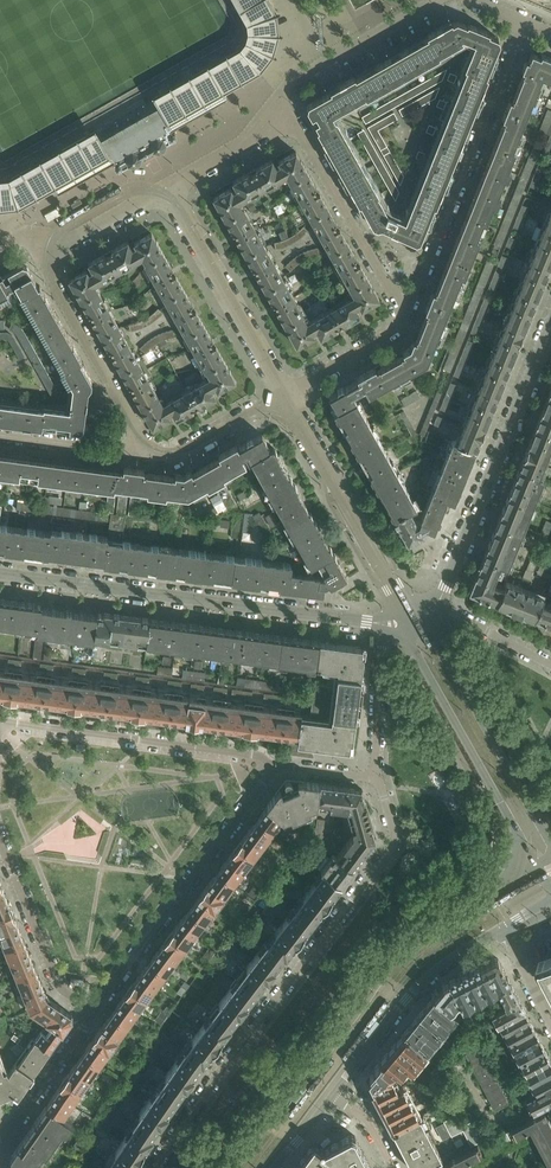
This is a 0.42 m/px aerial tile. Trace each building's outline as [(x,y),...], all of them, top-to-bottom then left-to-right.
[(250,20),(275,12),(275,11),(269,0),(239,0),(250,20)] [(249,38),(242,50),(259,70),(273,49),(279,29),(275,12),(250,20),(249,38)] [(486,76),(500,42),(498,38),(489,34),(490,32),(479,28),(468,23),(467,25),(457,20),(453,23),(452,21),(427,35),(428,37),(356,78),(355,76),(330,90),(331,92),(308,104),(307,109),(318,129),(316,130),(317,130),(359,205),(360,204),(373,226),(377,228),(381,227),(416,243),(420,241),(434,206),(436,207),(488,77),(486,76)] [(241,50),(155,99),(160,108),(159,109),(104,140),(103,141),(97,131),(9,182),(18,206),(19,205),(55,185),(57,189),(58,191),(58,192),(114,160),(116,163),(115,166),(116,168),(119,169),(128,163),(134,165),(140,162),(141,157),(144,157),(144,158),(153,153),(153,152),(154,150),(159,151),(164,148),(166,142),(175,137),(176,134),(175,132),(172,131),(171,128),(227,97),(227,96),(225,94),(223,90),(259,70),(242,50),(241,50)] [(540,53),(539,56),(532,53),(530,58),(527,57),(520,74),(522,75),(518,86),(538,94),(542,85),(539,84),(542,77),(550,81),(550,58),(540,53)] [(447,69),(362,116),(366,123),(442,80),(447,69)] [(457,75),(450,73),(447,80),(454,82),(457,75)] [(399,109),(403,116),(435,97),(440,87),(439,86),(399,109)] [(520,132),(532,102),(535,103),(538,94),(518,86),(514,97),(511,96),(501,120),(502,121),(503,123),(498,136),(518,144),(523,133),(520,132)] [(446,101),(439,98),(437,106),(444,108),(446,101)] [(538,134),(545,137),(550,122),(550,110),(548,109),(538,134)] [(381,150),(387,146),(378,130),(398,119),(394,112),(368,127),(381,150)] [(436,127),(429,124),(426,131),(433,134),(436,127)] [(364,129),(360,131),(357,133),(395,200),(396,200),(399,191),(364,129)] [(518,144),(498,136),(484,171),(504,179),(504,178),(507,180),(511,170),(508,169),(518,144)] [(387,146),(381,150),(383,155),(390,151),(387,146)] [(532,149),(494,244),(501,247),(539,152),(532,149)] [(426,153),(419,150),(416,157),(423,160),(426,153)] [(308,172),(296,151),(278,161),(280,165),(277,167),(281,176),(286,174),(290,182),(308,172)] [(404,176),(390,151),(383,155),(393,172),(400,184),(404,176)] [(237,190),(242,198),(243,200),(282,178),(281,176),(277,167),(272,159),(233,181),(237,190)] [(540,160),(530,186),(536,189),(547,162),(540,160)] [(497,196),(504,179),(484,171),(463,223),(483,231),(494,205),(496,207),(500,197),(497,196)] [(328,207),(308,172),(290,182),(310,217),(328,207)] [(18,206),(9,182),(0,183),(0,207),(18,206)] [(233,192),(231,188),(213,198),(225,219),(244,209),(243,208),(242,208),(238,201),(242,198),(237,190),(233,192)] [(268,199),(263,202),(266,208),(271,205),(268,199)] [(529,216),(526,215),(529,207),(522,205),(513,227),(520,229),(524,220),(527,222),(529,216)] [(348,243),(328,207),(310,217),(330,253),(348,243)] [(540,291),(550,263),(550,207),(456,443),(475,451),(540,291)] [(264,244),(244,209),(225,219),(245,255),(264,244)] [(461,285),(476,248),(483,231),(463,223),(441,277),(461,285)] [(285,239),(281,240),(274,242),(276,249),(283,247),(286,246),(289,245),(291,244),(294,242),(295,242),(300,238),(304,235),(309,230),(304,226),(300,230),(296,233),(291,236),(288,238),(285,239)] [(152,233),(134,243),(136,247),(132,249),(137,258),(141,255),(146,263),(145,263),(145,265),(164,254),(152,233)] [(516,239),(509,237),(506,245),(512,248),(516,239)] [(128,241),(88,263),(93,271),(98,280),(99,282),(138,259),(137,258),(132,249),(128,241)] [(368,279),(348,243),(330,253),(350,289),(368,279)] [(284,279),(265,245),(264,244),(245,255),(265,290),(284,279)] [(291,260),(285,266),(290,270),(295,266),(298,264),(300,262),(303,260),(309,257),(311,256),(314,255),(320,254),(318,247),(313,249),(309,250),(304,252),(301,253),(296,257),(291,260)] [(184,289),(164,254),(145,265),(165,300),(184,289)] [(502,255),(488,290),(494,293),(508,258),(502,255)] [(488,257),(443,369),(450,372),(495,260),(488,257)] [(82,360),(75,347),(40,285),(38,286),(27,266),(22,265),(9,273),(16,286),(22,296),(23,295),(65,369),(63,370),(70,383),(72,386),(70,409),(44,406),(43,408),(44,408),(42,425),(80,430),(83,427),(88,390),(91,386),(92,381),(81,361),(82,360)] [(89,273),(87,269),(69,279),(81,301),(99,291),(94,282),(98,280),(93,271),(89,273)] [(8,293),(7,291),(16,286),(9,273),(0,277),(0,298),(8,293)] [(434,288),(433,290),(423,314),(426,315),(422,326),(442,334),(445,325),(443,324),(455,294),(457,295),(461,285),(441,277),(437,289),(434,288)] [(284,279),(265,290),(285,325),(300,317),(303,315),(304,315),(284,279)] [(368,279),(350,289),(355,296),(351,298),(356,307),(360,305),(362,309),(380,299),(368,279)] [(184,289),(165,300),(185,335),(204,325),(184,289)] [(119,326),(99,291),(81,301),(101,336),(119,326)] [(485,297),(471,333),(477,335),(492,300),(485,297)] [(311,320),(311,321),(316,329),(321,338),(360,315),(356,307),(351,298),(350,298),(311,320)] [(137,322),(129,324),(131,331),(140,328),(143,327),(145,326),(146,325),(154,320),(156,319),(157,318),(159,317),(163,312),(159,307),(154,312),(152,313),(150,315),(144,319),(142,320),(139,322),(137,322)] [(300,317),(285,325),(297,346),(315,336),(312,332),(316,329),(311,321),(307,323),(303,315),(300,317)] [(58,392),(25,332),(22,328),(21,327),(19,326),(18,325),(16,323),(15,323),(12,322),(9,329),(11,329),(12,330),(13,331),(14,332),(16,333),(16,334),(17,335),(18,336),(19,337),(51,395),(53,395),(58,392)] [(224,360),(204,325),(185,335),(205,371),(206,370),(224,360)] [(119,326),(101,336),(121,371),(139,361),(119,326)] [(442,334),(422,326),(417,338),(415,338),(414,338),(411,345),(407,349),(401,353),(401,354),(401,356),(390,362),(401,381),(409,376),(408,373),(427,363),(435,342),(438,343),(442,334)] [(147,342),(140,348),(145,353),(149,349),(152,346),(157,343),(164,339),(169,337),(174,336),(173,329),(167,331),(161,333),(153,337),(152,338),(149,340),(147,342)] [(1,339),(2,338),(3,338),(4,338),(5,338),(6,338),(7,339),(8,339),(9,340),(10,341),(20,359),(25,356),(15,338),(14,337),(12,335),(12,334),(11,334),(9,333),(6,332),(5,332),(4,332),(2,332),(1,333),(0,333),(0,339),(1,339)] [(468,340),(454,375),(460,378),(474,343),(468,340)] [(224,360),(206,370),(211,378),(207,380),(212,389),(215,386),(218,390),(236,380),(224,360)] [(159,396),(139,361),(121,371),(141,406),(159,396)] [(379,365),(374,368),(358,377),(365,388),(365,389),(368,395),(391,383),(392,385),(401,381),(390,362),(380,368),(379,365)] [(338,391),(329,396),(337,411),(335,412),(334,413),(357,401),(353,395),(365,389),(365,388),(358,377),(355,378),(357,381),(343,388),(342,388),(338,390),(338,391)] [(167,401),(167,402),(172,411),(177,419),(216,397),(212,389),(207,380),(206,379),(167,401)] [(447,411),(455,390),(462,393),(464,388),(451,382),(440,409),(447,411)] [(550,446),(550,390),(520,468),(539,476),(550,446)] [(401,399),(405,406),(420,397),(417,391),(401,399)] [(437,391),(420,434),(424,435),(441,393),(437,391)] [(159,396),(141,406),(153,427),(170,417),(168,413),(172,411),(167,402),(163,404),(159,396)] [(377,436),(357,401),(334,413),(336,414),(335,416),(337,419),(339,420),(339,421),(340,421),(350,440),(351,441),(351,443),(352,446),(355,447),(354,448),(355,448),(377,436)] [(42,427),(42,425),(44,408),(43,408),(0,402),(0,422),(42,427)] [(416,433),(404,411),(400,413),(412,435),(416,433)] [(437,415),(436,420),(434,424),(440,427),(444,418),(437,415)] [(288,475),(278,456),(277,455),(277,453),(276,450),(273,449),(274,447),(272,447),(270,448),(262,434),(253,439),(251,439),(247,441),(247,442),(240,446),(238,444),(235,445),(242,458),(248,455),(271,495),(293,482),(292,482),(292,480),(291,477),(288,476),(289,475),(288,475)] [(397,471),(377,436),(355,448),(355,449),(356,449),(355,451),(357,454),(359,455),(359,456),(365,465),(370,475),(371,476),(370,478),(372,481),(375,482),(374,483),(375,483),(397,471)] [(475,451),(456,443),(452,441),(432,492),(447,499),(455,502),(475,451)] [(246,464),(242,458),(235,445),(217,456),(217,457),(217,459),(196,471),(193,471),(193,469),(190,471),(201,489),(207,486),(208,489),(225,479),(224,477),(246,464)] [(89,465),(0,453),(0,475),(115,490),(115,487),(140,491),(143,469),(122,466),(122,468),(120,469),(89,465)] [(524,526),(543,478),(539,476),(520,468),(501,516),(524,526)] [(201,489),(190,471),(186,473),(181,474),(173,473),(173,475),(171,476),(147,473),(146,471),(146,469),(143,469),(140,491),(147,492),(147,495),(166,497),(166,494),(188,497),(201,489)] [(417,507),(397,471),(375,483),(375,484),(376,484),(375,487),(377,489),(379,490),(379,491),(379,492),(390,510),(390,511),(391,511),(390,513),(392,516),(394,517),(394,518),(394,519),(395,519),(410,510),(417,507)] [(413,479),(404,484),(407,489),(415,484),(413,479)] [(312,517),(312,515),(311,512),(308,511),(309,510),(308,510),(298,491),(296,490),(297,488),(295,485),(293,484),(293,483),(293,482),(271,495),(301,548),(323,536),(318,526),(316,525),(317,523),(315,520),(313,519),(313,518),(312,517)] [(244,491),(238,494),(241,500),(247,496),(244,491)] [(447,499),(432,492),(421,519),(429,523),(426,528),(434,532),(447,499)] [(108,494),(106,512),(114,512),(116,494),(108,494)] [(119,495),(117,513),(125,514),(128,496),(119,495)] [(119,566),(123,541),(123,534),(126,535),(127,526),(130,526),(131,515),(136,515),(137,505),(141,505),(142,498),(131,496),(128,515),(126,514),(125,515),(112,513),(112,514),(111,522),(109,532),(108,537),(104,562),(104,561),(104,564),(119,566)] [(18,502),(17,509),(53,514),(55,506),(18,502)] [(58,507),(57,514),(71,516),(72,509),(58,507)] [(215,507),(208,510),(211,516),(218,512),(215,507)] [(75,509),(74,517),(111,522),(112,514),(75,509)] [(418,524),(410,510),(395,519),(396,519),(395,522),(397,525),(399,525),(399,526),(399,527),(408,543),(424,534),(422,531),(426,528),(429,523),(421,519),(419,524),(418,524)] [(234,511),(231,537),(237,538),(238,531),(240,531),(242,512),(234,511)] [(245,512),(242,531),(251,532),(253,513),(245,512)] [(273,535),(260,512),(253,516),(266,539),(273,535)] [(265,517),(271,527),(278,523),(272,512),(265,517)] [(508,567),(522,530),(524,526),(501,516),(484,557),(504,565),(508,567)] [(541,533),(548,535),(550,528),(550,522),(546,520),(541,533)] [(18,527),(0,525),(0,550),(15,552),(18,527)] [(31,555),(35,530),(18,527),(15,552),(31,555)] [(51,529),(51,532),(48,554),(67,557),(71,532),(51,529)] [(48,554),(51,532),(35,530),(31,555),(48,557),(48,554)] [(108,537),(89,534),(71,532),(67,557),(71,557),(71,558),(81,559),(81,558),(104,561),(104,562),(108,537)] [(328,545),(324,539),(323,536),(301,548),(311,565),(317,562),(333,553),(332,552),(332,550),(331,547),(328,546),(328,545)] [(160,546),(123,541),(119,566),(156,571),(160,546)] [(175,574),(178,549),(160,546),(156,571),(175,574)] [(269,586),(273,561),(178,549),(175,574),(269,586)] [(333,553),(317,562),(325,576),(320,576),(319,585),(324,585),(329,583),(331,586),(346,578),(337,561),(336,561),(337,558),(335,555),(333,555),(333,553)] [(533,572),(540,555),(533,553),(527,569),(533,572)] [(504,565),(484,557),(476,576),(493,583),(497,573),(500,574),(504,565)] [(543,560),(537,573),(544,576),(549,563),(543,560)] [(291,564),(273,561),(269,586),(323,593),(324,585),(319,585),(320,576),(290,572),(291,564)] [(530,581),(533,572),(527,569),(523,579),(530,581)] [(504,587),(493,583),(476,576),(470,592),(497,603),(504,587)] [(504,587),(497,603),(497,604),(515,612),(525,588),(506,580),(504,587)] [(544,595),(525,588),(515,612),(535,620),(535,618),(542,601),(544,595)] [(26,602),(0,599),(0,625),(22,628),(26,602)] [(542,601),(535,618),(550,624),(550,606),(542,601)] [(93,640),(94,637),(97,615),(74,612),(74,611),(64,609),(64,610),(41,607),(42,604),(26,602),(22,628),(38,630),(38,633),(93,640)] [(97,612),(97,615),(94,637),(109,639),(112,614),(97,612)] [(131,616),(112,614),(109,639),(127,642),(131,616)] [(150,619),(131,616),(127,642),(146,644),(150,619)] [(184,650),(187,624),(150,619),(146,644),(184,650)] [(221,657),(221,654),(224,629),(187,624),(184,650),(212,653),(211,656),(221,657)] [(243,631),(224,629),(221,654),(240,657),(243,631)] [(278,662),(281,636),(243,631),(240,657),(278,662)] [(316,667),(320,642),(300,639),(281,636),(278,662),(316,667)] [(35,639),(33,657),(41,658),(44,640),(35,639)] [(360,710),(362,695),(363,687),(360,687),(360,683),(363,683),(362,669),(365,647),(320,642),(316,667),(327,668),(328,684),(314,682),(310,715),(301,714),(298,737),(298,743),(352,749),(357,710),(360,710)] [(45,647),(44,658),(52,659),(53,648),(45,647)] [(171,665),(172,657),(164,655),(163,663),(171,665)] [(195,660),(194,668),(202,669),(203,661),(195,660)] [(173,668),(159,666),(157,673),(172,676),(173,668)] [(29,676),(23,675),(23,672),(17,671),(17,675),(16,675),(16,678),(9,677),(9,674),(8,673),(9,670),(3,669),(3,672),(0,672),(0,697),(3,697),(6,699),(14,700),(17,699),(25,700),(29,676)] [(206,672),(183,669),(182,677),(205,680),(206,672)] [(35,677),(29,676),(25,700),(58,705),(61,680),(54,679),(55,676),(50,675),(49,679),(48,679),(48,682),(41,681),(41,678),(40,678),(40,674),(35,674),(35,677)] [(90,709),(93,685),(86,684),(87,680),(82,680),(81,683),(81,684),(80,686),(73,685),(73,683),(72,682),(73,679),(67,678),(67,681),(61,680),(58,705),(67,706),(70,708),(78,709),(81,708),(90,709)] [(272,682),(246,678),(245,686),(271,689),(272,682)] [(99,685),(93,685),(90,709),(121,713),(125,689),(119,688),(119,685),(113,684),(113,688),(112,688),(112,690),(105,689),(105,687),(104,686),(105,683),(99,682),(99,685)] [(153,718),(157,693),(150,692),(151,689),(145,688),(145,692),(144,692),(144,695),(136,694),(137,691),(136,691),(137,687),(131,686),(130,690),(125,689),(121,713),(131,715),(134,716),(142,717),(145,716),(153,718)] [(162,694),(157,693),(153,718),(185,722),(189,697),(183,697),(183,693),(177,693),(177,696),(176,696),(176,699),(168,698),(169,695),(168,695),(169,691),(163,691),(162,694)] [(195,695),(195,698),(189,697),(185,722),(189,723),(189,722),(199,724),(202,725),(202,724),(205,703),(200,702),(200,700),(200,699),(200,696),(195,695)] [(205,700),(205,703),(202,724),(233,728),(236,704),(230,703),(231,700),(225,699),(225,702),(224,703),(224,705),(216,704),(217,702),(216,701),(217,698),(211,697),(211,700),(205,700)] [(265,732),(268,708),(262,707),(263,704),(257,703),(256,707),(256,710),(248,708),(249,706),(248,706),(249,702),(243,701),(242,705),(236,704),(233,728),(242,730),(246,732),(253,733),(258,732),(265,732)] [(274,709),(268,708),(265,732),(298,737),(301,714),(301,712),(295,711),(295,708),(289,708),(288,712),(288,711),(287,714),(280,713),(281,711),(280,710),(280,707),(275,706),(274,709)] [(316,805),(320,784),(300,781),(299,781),(298,781),(298,782),(292,782),(289,779),(286,780),(285,783),(285,784),(281,790),(281,789),(280,789),(279,789),(266,807),(283,820),(286,822),(287,821),(292,819),(294,822),(311,815),(309,812),(315,809),(315,805),(316,805)] [(370,815),(363,789),(320,784),(316,805),(349,809),(351,820),(370,815)] [(276,830),(283,820),(266,807),(257,820),(274,833),(276,830)] [(376,838),(370,815),(351,820),(355,833),(337,856),(352,869),(376,838)] [(334,842),(323,834),(325,819),(317,818),(315,838),(329,849),(334,842)] [(274,833),(257,820),(247,832),(264,845),(274,833)] [(254,858),(264,845),(247,832),(237,845),(254,858)] [(254,858),(237,845),(228,858),(245,871),(254,858)] [(352,869),(337,856),(337,857),(333,854),(321,869),(323,870),(341,884),(352,869)] [(241,876),(245,871),(228,858),(218,871),(235,884),(237,881),(241,876)] [(341,884),(323,870),(316,880),(318,882),(314,888),(311,886),(308,890),(311,892),(307,898),(304,896),(297,905),(314,919),(341,884)] [(235,884),(218,871),(208,884),(225,897),(235,884)] [(222,901),(225,897),(208,884),(206,886),(206,887),(200,894),(198,897),(215,910),(222,901)] [(269,917),(287,894),(275,885),(270,893),(274,896),(263,912),(269,917)] [(6,897),(0,899),(0,916),(12,911),(6,897)] [(205,922),(215,910),(198,897),(189,910),(205,922)] [(277,931),(268,942),(285,955),(286,956),(314,919),(297,905),(289,916),(292,917),(287,923),(284,921),(281,925),(284,927),(280,933),(277,931)] [(196,935),(205,922),(189,910),(179,922),(196,935)] [(12,911),(0,916),(0,933),(18,926),(12,911)] [(196,935),(179,922),(169,935),(186,947),(188,944),(192,940),(196,935)] [(18,926),(0,933),(0,937),(5,949),(24,941),(18,926)] [(176,961),(186,947),(169,935),(160,948),(176,961)] [(246,965),(239,975),(258,990),(285,955),(268,942),(266,940),(259,949),(262,952),(257,957),(254,955),(251,959),(254,961),(249,968),(246,965)] [(30,956),(24,941),(5,949),(11,964),(30,956)] [(173,965),(176,961),(160,948),(150,961),(167,973),(169,970),(173,965)] [(211,984),(224,967),(218,962),(220,959),(215,955),(209,963),(214,967),(204,979),(211,984)] [(36,971),(30,956),(11,964),(17,979),(36,971)] [(494,957),(485,962),(497,986),(509,979),(498,958),(494,957)] [(539,961),(550,983),(550,957),(539,961)] [(157,986),(167,973),(150,961),(140,974),(157,986)] [(485,962),(473,968),(487,994),(498,989),(499,988),(497,986),(485,962)] [(473,968),(461,974),(475,1001),(487,994),(473,968)] [(42,986),(36,971),(17,979),(23,993),(42,986)] [(153,991),(157,986),(140,974),(131,987),(147,999),(149,997),(153,991)] [(461,974),(449,980),(460,1000),(463,1007),(475,1001),(461,974)] [(211,1011),(212,1012),(230,1025),(258,990),(239,975),(231,985),(234,987),(229,994),(226,991),(224,995),(227,997),(222,1003),(219,1001),(211,1011)] [(519,997),(509,979),(497,986),(499,988),(498,989),(506,1004),(519,997)] [(445,982),(434,996),(450,1009),(456,1002),(460,1000),(449,980),(445,982)] [(49,998),(46,995),(42,986),(23,993),(30,1011),(49,998)] [(147,999),(131,987),(121,999),(138,1012),(147,999)] [(434,996),(426,1005),(451,1026),(459,1016),(450,1009),(434,996)] [(519,997),(506,1004),(492,1011),(497,1022),(498,1021),(524,1008),(519,997)] [(46,1022),(57,1004),(49,998),(30,1011),(46,1022)] [(134,1017),(138,1012),(121,999),(112,1013),(128,1025),(131,1022),(134,1017)] [(62,1032),(72,1019),(71,1014),(57,1004),(46,1022),(47,1023),(52,1026),(52,1025),(62,1032)] [(426,1005),(419,1014),(443,1034),(451,1026),(426,1005)] [(524,1008),(498,1021),(503,1031),(529,1018),(524,1008)] [(161,1011),(155,1018),(162,1023),(167,1016),(161,1011)] [(193,1037),(185,1049),(203,1062),(231,1026),(230,1025),(212,1012),(205,1021),(208,1023),(203,1030),(200,1028),(198,1031),(200,1033),(196,1039),(193,1037)] [(119,1038),(128,1025),(112,1013),(102,1026),(119,1038)] [(419,1014),(411,1023),(436,1044),(443,1034),(419,1014)] [(529,1018),(503,1031),(509,1042),(535,1028),(529,1018)] [(411,1023),(404,1033),(427,1051),(428,1053),(436,1044),(411,1023)] [(154,1024),(148,1032),(152,1036),(158,1028),(154,1024)] [(50,1050),(59,1037),(62,1032),(52,1025),(52,1026),(46,1034),(40,1029),(33,1038),(35,1040),(50,1050)] [(109,1052),(119,1038),(102,1026),(100,1028),(100,1029),(94,1037),(94,1036),(92,1039),(92,1040),(109,1052)] [(535,1028),(509,1042),(514,1052),(540,1038),(535,1028)] [(156,1058),(170,1038),(163,1033),(149,1054),(156,1058)] [(404,1033),(396,1042),(419,1060),(427,1051),(404,1033)] [(22,1040),(15,1036),(13,1039),(20,1044),(22,1040)] [(35,1040),(33,1038),(32,1038),(25,1049),(42,1061),(50,1050),(35,1040)] [(540,1038),(514,1052),(519,1062),(545,1048),(540,1038)] [(100,1064),(109,1052),(92,1040),(83,1053),(100,1064)] [(396,1042),(388,1051),(408,1066),(410,1070),(419,1060),(396,1042)] [(466,1053),(495,1109),(509,1102),(479,1046),(466,1053)] [(166,1075),(158,1085),(177,1098),(203,1062),(185,1049),(184,1048),(178,1058),(180,1059),(176,1066),(173,1064),(170,1068),(172,1070),(168,1076),(166,1075)] [(545,1048),(519,1062),(525,1072),(550,1059),(545,1048)] [(42,1061),(25,1049),(16,1061),(34,1073),(42,1061)] [(388,1051),(381,1060),(396,1072),(398,1071),(400,1074),(407,1066),(408,1066),(388,1051)] [(98,1067),(100,1064),(83,1053),(74,1065),(91,1077),(94,1072),(98,1067)] [(128,1058),(121,1068),(126,1071),(133,1061),(128,1058)] [(525,1072),(530,1082),(550,1071),(550,1059),(525,1072)] [(7,1069),(4,1070),(0,1060),(0,1097),(13,1092),(18,1096),(34,1073),(16,1061),(8,1072),(7,1069)] [(366,1078),(372,1089),(388,1081),(389,1083),(394,1080),(391,1075),(396,1072),(381,1060),(366,1078)] [(88,1082),(91,1077),(74,1065),(65,1078),(82,1090),(84,1087),(88,1082)] [(530,1082),(535,1092),(550,1084),(550,1071),(530,1082)] [(73,1103),(82,1090),(65,1078),(56,1092),(73,1103)] [(388,1081),(372,1089),(377,1100),(399,1088),(394,1080),(389,1083),(388,1081)] [(550,1100),(550,1084),(535,1092),(526,1097),(533,1110),(550,1100)] [(133,1122),(135,1123),(152,1135),(177,1098),(158,1085),(152,1094),(154,1096),(149,1103),(147,1101),(144,1105),(147,1107),(142,1113),(140,1111),(133,1122)] [(403,1086),(399,1088),(377,1100),(382,1109),(408,1096),(403,1086)] [(514,1091),(519,1101),(523,1099),(518,1089),(514,1091)] [(63,1117),(73,1103),(56,1092),(47,1105),(63,1117)] [(408,1096),(382,1109),(387,1119),(413,1105),(408,1096)] [(67,1132),(73,1123),(63,1117),(47,1105),(46,1105),(11,1156),(11,1161),(14,1167),(29,1167),(41,1163),(40,1158),(43,1153),(48,1156),(51,1151),(53,1152),(67,1132)] [(413,1105),(387,1119),(393,1129),(419,1116),(413,1105)] [(105,1131),(119,1110),(113,1106),(99,1126),(105,1131)] [(545,1111),(510,1129),(513,1136),(530,1128),(550,1167),(550,1124),(545,1111)] [(463,1130),(471,1145),(483,1139),(473,1120),(462,1126),(456,1115),(444,1121),(452,1136),(463,1130)] [(419,1116),(393,1129),(413,1167),(422,1167),(442,1157),(419,1116)] [(135,1123),(128,1134),(130,1136),(126,1141),(124,1140),(121,1144),(124,1145),(119,1151),(117,1150),(110,1160),(121,1167),(132,1167),(153,1136),(152,1135),(135,1123)] [(335,1158),(341,1167),(372,1167),(355,1136),(350,1134),(322,1149),(314,1143),(295,1167),(327,1167),(335,1158)] [(478,1146),(444,1164),(446,1167),(469,1167),(465,1161),(482,1153),(478,1146)]
